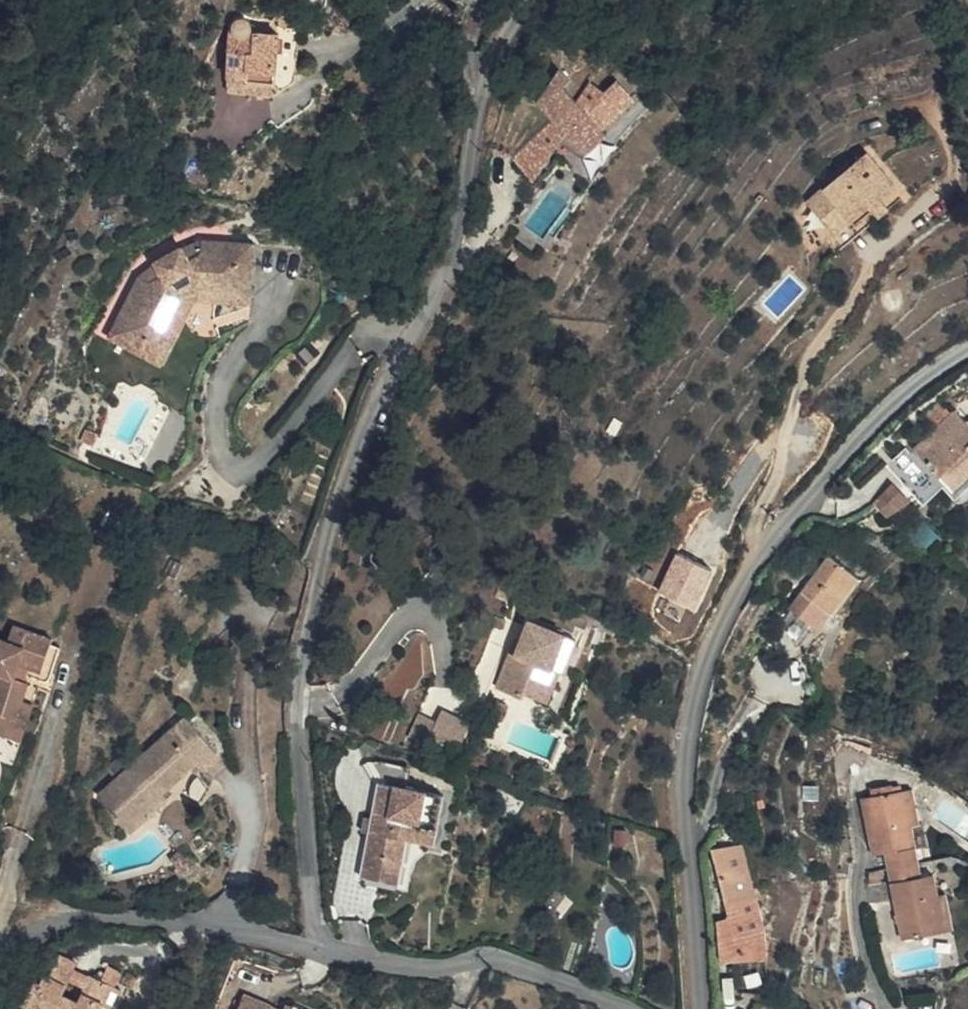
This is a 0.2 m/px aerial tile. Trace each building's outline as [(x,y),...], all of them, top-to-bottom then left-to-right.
[(218,81),(271,85),(275,40),(242,38),(242,22),(235,24),(227,30),(222,36),(218,81)] [(583,156),(637,109),(619,90),(606,101),(592,91),(575,109),(565,92),(571,84),(559,77),(535,112),(506,103),(490,155),(509,161),(522,176),(530,169),(539,179),(568,139),(583,156)] [(269,100),(271,85),(218,81),(216,97),(269,100)] [(811,195),(843,235),(903,187),(871,147),(811,195)] [(168,247),(156,249),(166,264),(189,263),(185,249),(168,247)] [(166,264),(156,249),(152,250),(134,267),(141,278),(145,285),(166,272),(169,270),(166,264)] [(169,270),(166,272),(180,289),(231,294),(239,254),(185,249),(189,263),(166,264),(169,270)] [(127,274),(118,286),(120,290),(141,278),(134,267),(127,274)] [(183,309),(180,289),(166,272),(145,285),(160,307),(171,323),(173,315),(183,309)] [(120,290),(118,286),(113,292),(95,359),(125,365),(129,351),(144,355),(160,307),(145,285),(141,278),(120,290)] [(180,289),(183,309),(226,314),(231,294),(180,289)] [(156,372),(171,323),(160,307),(144,355),(129,351),(125,365),(156,372)] [(964,408),(955,416),(967,430),(967,412),(964,408)] [(944,483),(967,461),(967,430),(955,416),(915,451),(944,483)] [(944,483),(952,491),(967,476),(967,461),(944,483)] [(888,515),(912,502),(902,482),(877,495),(888,515)] [(681,552),(664,589),(698,605),(716,569),(681,552)] [(821,631),(861,577),(830,554),(790,609),(821,631)] [(583,637),(533,617),(520,648),(515,646),(500,683),(526,694),(528,689),(535,672),(549,677),(555,663),(563,666),(570,669),(583,637)] [(29,708),(33,694),(15,688),(18,676),(47,684),(57,644),(13,630),(8,646),(0,644),(0,746),(11,749),(18,722),(24,723),(29,708)] [(535,672),(528,689),(550,697),(563,666),(555,663),(549,677),(535,672)] [(18,722),(11,749),(31,754),(42,712),(29,708),(24,723),(18,722)] [(179,722),(91,794),(124,836),(163,803),(157,797),(192,769),(198,778),(215,763),(179,722)] [(443,766),(458,744),(434,729),(426,742),(409,732),(397,752),(414,762),(420,753),(443,766)] [(883,794),(894,791),(892,785),(882,786),(883,794)] [(918,787),(909,788),(915,823),(924,821),(918,787)] [(894,791),(883,794),(867,797),(875,849),(888,847),(892,865),(922,861),(915,823),(909,788),(894,791)] [(437,806),(371,791),(350,885),(387,893),(397,848),(405,850),(425,855),(437,806)] [(618,828),(618,843),(627,844),(628,829),(618,828)] [(772,994),(771,958),(770,932),(762,894),(748,845),(716,850),(732,915),(721,919),(724,958),(737,959),(737,991),(772,994)] [(387,893),(350,885),(348,892),(393,900),(405,850),(397,848),(387,893)] [(925,874),(922,861),(892,865),(904,938),(948,930),(941,893),(938,873),(925,874)] [(878,879),(879,894),(888,891),(884,877),(878,879)] [(941,893),(948,930),(957,928),(951,892),(941,893)] [(58,987),(75,998),(86,981),(69,970),(58,987)] [(68,1008),(75,998),(58,987),(52,983),(43,997),(38,995),(30,1008),(68,1008)] [(123,1007),(127,999),(131,993),(115,983),(106,997),(123,1007)] [(245,991),(239,1008),(330,1008),(331,1005),(285,991),(282,1003),(245,991)] [(123,1007),(106,997),(98,993),(89,1008),(125,1008),(126,1008),(123,1007)] [(126,1008),(139,1008),(140,1006),(127,999),(123,1007),(126,1008)]
